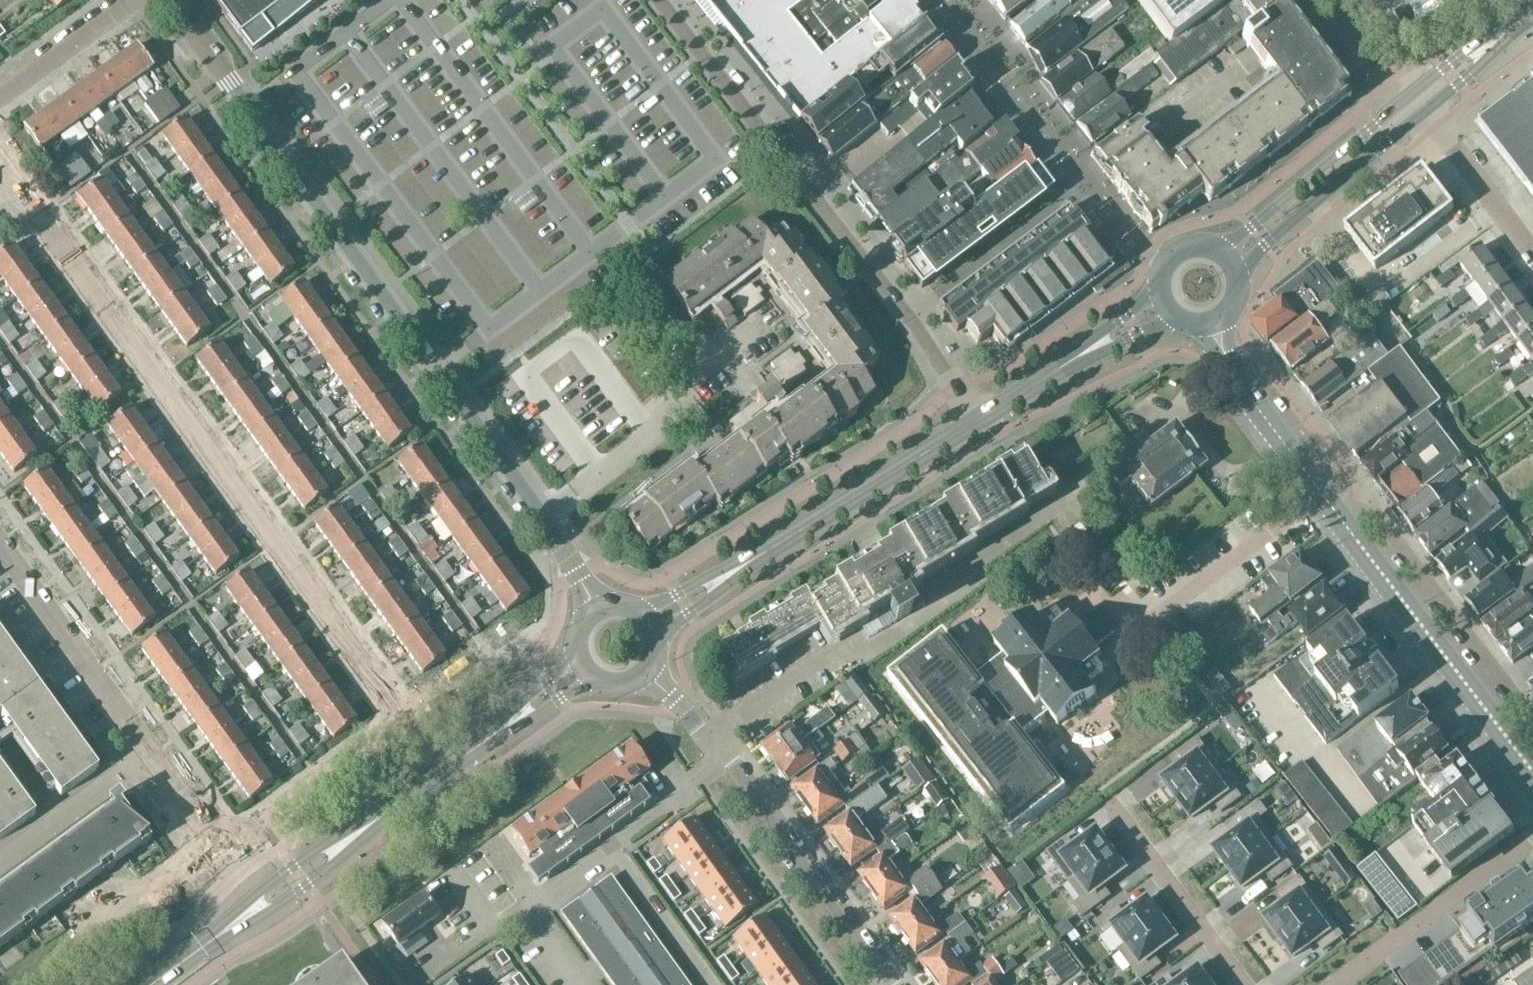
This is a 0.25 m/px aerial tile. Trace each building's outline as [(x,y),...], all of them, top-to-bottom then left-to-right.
[(57,10),(71,0),(50,0),(57,10)] [(252,53),(310,9),(322,0),(213,0),(252,53)] [(919,25),(923,22),(906,0),(905,0),(904,1),(904,0),(894,0),(862,24),(863,25),(858,28),(817,60),(803,42),(807,39),(789,16),(788,16),(809,0),(702,0),(742,51),(744,52),(743,53),(799,122),(846,84),(855,76),(873,62),(919,25)] [(842,9),(840,6),(847,0),(810,0),(809,1),(809,0),(788,16),(789,16),(807,39),(803,42),(817,60),(858,28),(848,15),(848,16),(842,9)] [(842,9),(848,16),(848,15),(858,28),(863,25),(862,24),(894,0),(853,0),(842,9)] [(989,2),(1005,22),(1024,7),(1025,7),(1034,0),(992,0),(989,2)] [(1088,0),(1042,0),(1036,5),(1036,6),(1009,27),(1024,46),(1061,17),(1063,20),(1088,0)] [(1046,73),(1129,9),(1122,0),(1088,0),(1063,20),(1064,21),(1027,50),(1046,73)] [(1170,48),(1231,0),(1134,0),(1170,48)] [(1170,48),(1154,60),(1175,85),(1280,5),(1277,0),(1231,0),(1170,48)] [(1311,127),(1351,96),(1299,30),(1290,16),(1283,8),(1241,40),(1248,48),(1257,62),(1277,87),(1270,92),(1279,86),(1311,127)] [(815,142),(883,87),(894,78),(895,80),(939,44),(937,42),(938,38),(934,32),(930,33),(928,30),(925,32),(919,25),(873,62),(855,76),(846,84),(799,122),(815,142)] [(1041,82),(1056,102),(1126,48),(1111,28),(1041,82)] [(883,87),(899,107),(956,61),(943,44),(896,82),(895,80),(894,78),(883,87)] [(133,83),(152,69),(136,47),(117,61),(133,83)] [(1095,77),(1058,105),(1073,124),(1155,61),(1148,53),(1119,75),(1117,72),(1101,85),(1095,77)] [(115,96),(133,83),(117,61),(99,74),(115,96)] [(961,75),(955,67),(880,127),(888,137),(897,129),(899,131),(918,115),(927,126),(967,94),(973,90),(971,88),(973,82),(969,78),(961,75)] [(1114,100),(1075,127),(1091,147),(1129,119),(1127,116),(1135,111),(1129,102),(1159,79),(1151,68),(1115,96),(1114,100)] [(1260,70),(1244,82),(1252,92),(1267,79),(1260,70)] [(96,110),(113,98),(115,96),(99,74),(80,88),(96,110)] [(1532,84),(1530,80),(1512,95),(1515,99),(1480,126),(1532,196),(1532,84)] [(1136,122),(1090,156),(1150,234),(1203,195),(1220,197),(1250,174),(1253,159),(1267,161),(1311,127),(1279,86),(1270,92),(1171,166),(1136,122)] [(815,142),(832,162),(899,107),(883,87),(815,142)] [(62,101),(78,123),(89,115),(104,136),(111,131),(103,119),(96,110),(80,88),(62,101)] [(164,91),(145,105),(152,115),(171,101),(164,91)] [(967,94),(927,126),(928,126),(906,143),(925,167),(956,143),(962,150),(990,128),(991,128),(993,127),(967,94)] [(62,101),(43,115),(59,137),(78,123),(62,101)] [(159,124),(178,110),(171,101),(152,115),(159,124)] [(111,131),(119,125),(111,114),(103,119),(111,131)] [(43,115),(24,129),(40,151),(59,137),(43,115)] [(185,120),(162,137),(176,156),(199,140),(185,120)] [(877,220),(893,241),(953,194),(954,194),(957,192),(980,174),(1019,145),(1004,125),(966,154),(967,155),(957,162),(955,159),(896,204),(897,205),(877,220)] [(176,156),(190,175),(212,158),(199,140),(176,156)] [(906,143),(851,188),(877,220),(897,205),(896,204),(890,196),(925,167),(906,143)] [(1019,145),(980,174),(996,193),(1034,164),(1019,145)] [(144,151),(138,156),(145,167),(152,162),(144,151)] [(75,156),(57,169),(64,178),(82,165),(75,156)] [(190,175),(203,193),(226,177),(212,158),(190,175)] [(151,174),(160,168),(155,160),(152,162),(145,167),(151,174)] [(82,165),(64,178),(71,188),(89,175),(82,165)] [(156,181),(165,175),(160,168),(151,174),(156,181)] [(974,214),(904,268),(921,290),(949,269),(976,249),(986,241),(998,232),(1053,190),(1036,168),(974,214)] [(1423,170),(1345,230),(1376,271),(1454,210),(1423,170)] [(125,181),(131,189),(141,182),(135,174),(125,181)] [(226,177),(203,193),(217,212),(239,196),(226,177)] [(110,192),(102,181),(78,198),(92,217),(116,200),(125,194),(119,186),(110,192)] [(131,189),(136,196),(146,189),(141,182),(131,189)] [(953,194),(893,241),(887,245),(904,268),(974,214),(957,192),(954,194),(953,194)] [(217,212),(230,231),(253,214),(239,196),(217,212)] [(178,212),(187,205),(182,198),(172,204),(178,212)] [(129,219),(116,200),(92,217),(106,236),(129,219)] [(178,212),(183,218),(192,211),(187,205),(178,212)] [(1068,210),(1054,220),(1055,221),(1073,245),(1087,235),(1068,210)] [(152,218),(158,226),(167,220),(161,211),(152,218)] [(253,214),(230,231),(243,249),(266,233),(253,214)] [(143,237),(129,219),(106,236),(119,254),(143,237)] [(158,226),(163,232),(172,226),(167,220),(158,226)] [(837,307),(844,302),(793,234),(789,237),(780,225),(765,237),(752,220),(733,234),(731,231),(663,282),(692,323),(700,316),(695,310),(725,288),(730,294),(745,283),(739,277),(761,261),(771,276),(765,280),(774,294),(781,289),(792,304),(786,310),(815,348),(810,352),(820,366),(826,362),(837,377),(817,391),(812,385),(799,395),(803,402),(779,419),(780,420),(778,422),(774,416),(753,432),(741,415),(726,427),(733,437),(726,442),(732,449),(702,470),(696,463),(674,480),(670,475),(656,486),(659,491),(629,514),(624,508),(618,512),(648,552),(714,502),(719,508),(776,465),(780,470),(857,412),(855,409),(873,394),(861,378),(876,366),(868,354),(871,351),(837,307)] [(1054,220),(1040,231),(1059,256),(1073,245),(1055,221),(1054,220)] [(1040,231),(1027,241),(1046,266),(1059,256),(1040,231)] [(243,249),(257,268),(280,252),(266,233),(243,249)] [(205,249),(214,242),(209,234),(199,241),(205,249)] [(975,322),(963,330),(975,346),(991,335),(1002,349),(1090,282),(1096,289),(1124,268),(1103,240),(1095,246),(1087,235),(1026,282),(1025,281),(1019,286),(1005,296),(992,307),(978,317),(979,318),(974,321),(975,322)] [(119,254),(133,273),(156,256),(143,237),(119,254)] [(1027,241),(1013,251),(1032,276),(1046,266),(1027,241)] [(210,256),(219,249),(214,242),(205,249),(210,256)] [(3,282),(26,265),(12,246),(0,255),(0,284),(3,282)] [(1459,264),(1474,284),(1496,267),(1481,247),(1459,264)] [(170,274),(185,263),(194,256),(189,249),(179,256),(164,267),(156,256),(133,273),(146,292),(170,274)] [(1013,251),(1000,261),(1019,286),(1025,281),(1032,276),(1013,251)] [(253,286),(264,278),(271,287),(294,271),(280,252),(257,268),(259,271),(248,278),(253,286)] [(185,263),(190,270),(199,263),(194,256),(185,263)] [(1000,261),(986,272),(1005,296),(1019,286),(1000,261)] [(1318,262),(1274,297),(1279,305),(1254,324),(1269,344),(1297,323),(1300,327),(1343,294),(1318,262)] [(17,300),(40,284),(26,265),(3,282),(17,300)] [(1474,284),(1479,290),(1489,303),(1511,287),(1496,267),(1474,284)] [(1436,282),(1441,289),(1455,279),(1450,271),(1436,282)] [(227,279),(232,286),(241,279),(236,272),(227,279)] [(986,272),(973,282),(992,307),(1005,296),(986,272)] [(146,292),(154,303),(160,310),(183,293),(170,274),(146,292)] [(232,286),(236,293),(246,286),(241,279),(232,286)] [(973,282),(959,292),(978,317),(992,307),(973,282)] [(17,300),(30,319),(53,303),(40,284),(17,300)] [(280,300),(294,319),(317,303),(303,284),(280,300)] [(206,293),(212,301),(221,294),(216,286),(206,293)] [(749,286),(729,300),(734,306),(730,308),(735,314),(738,312),(743,318),(763,304),(758,298),(761,296),(757,290),(754,292),(749,286)] [(1495,311),(1503,323),(1526,307),(1511,287),(1489,303),(1489,304),(1465,322),(1471,329),(1495,311)] [(959,292),(938,308),(940,311),(957,333),(962,329),(978,317),(959,292)] [(1465,292),(1451,302),(1456,309),(1470,299),(1465,292)] [(197,312),(183,293),(160,310),(173,329),(197,312)] [(212,301),(217,307),(226,300),(221,294),(212,301)] [(1356,308),(1357,310),(1364,319),(1372,313),(1364,302),(1356,308)] [(66,321),(53,303),(30,319),(44,337),(66,321)] [(294,319),(300,327),(308,338),(330,322),(317,303),(294,319)] [(1347,353),(1337,340),(1348,332),(1328,306),(1273,349),(1302,387),(1347,353)] [(727,331),(736,325),(723,307),(714,314),(727,331)] [(1446,307),(1433,316),(1438,324),(1451,315),(1446,307)] [(1532,332),(1532,316),(1526,307),(1503,323),(1504,323),(1473,347),(1478,354),(1509,331),(1518,343),(1532,332)] [(173,329),(187,348),(211,331),(203,321),(209,317),(203,308),(197,312),(173,329)] [(44,337),(54,351),(57,356),(80,340),(66,321),(44,337)] [(344,340),(330,322),(308,338),(321,356),(344,340)] [(269,337),(278,331),(273,323),(264,330),(269,337)] [(13,332),(8,325),(0,331),(0,335),(3,339),(13,332)] [(278,331),(269,337),(274,344),(283,337),(278,331)] [(8,346),(18,339),(13,332),(3,339),(8,346)] [(1532,362),(1532,332),(1518,343),(1532,362)] [(1347,353),(1302,387),(1316,407),(1346,384),(1386,354),(1371,335),(1347,353)] [(249,352),(259,345),(253,337),(244,344),(249,352)] [(57,356),(71,375),(93,358),(80,340),(57,356)] [(330,369),(334,375),(357,359),(344,340),(321,356),(305,368),(305,369),(310,376),(326,364),(330,369)] [(196,361),(210,380),(233,363),(245,355),(237,345),(226,353),(220,344),(196,361)] [(259,345),(249,352),(254,359),(264,351),(259,345)] [(1441,403),(1400,350),(1368,373),(1378,387),(1329,423),(1356,457),(1362,453),(1367,459),(1428,412),(1429,412),(1441,403)] [(793,358),(789,351),(770,365),(774,372),(770,375),(779,386),(783,383),(787,389),(806,374),(802,369),(806,366),(798,354),(793,358)] [(1508,351),(1494,361),(1500,368),(1514,358),(1508,351)] [(71,375),(80,387),(84,393),(107,377),(93,358),(71,375)] [(357,359),(334,375),(343,387),(335,393),(340,400),(348,394),(370,377),(357,359)] [(296,375),(305,369),(305,368),(300,361),(291,368),(296,375)] [(1532,362),(1532,363),(1503,385),(1509,393),(1532,374),(1532,362)] [(25,370),(30,376),(39,369),(35,363),(25,370)] [(247,382),(233,363),(210,380),(224,399),(247,382)] [(35,384),(45,377),(39,369),(30,376),(35,384)] [(305,369),(296,375),(302,382),(310,376),(305,369)] [(286,383),(280,375),(271,382),(277,389),(286,383)] [(5,384),(10,390),(20,383),(16,376),(5,384)] [(78,411),(91,402),(99,413),(121,396),(107,377),(84,393),(72,402),(78,411)] [(384,396),(370,377),(348,394),(361,412),(384,396)] [(260,401),(247,382),(224,399),(237,418),(260,401)] [(16,398),(26,391),(20,383),(10,390),(16,398)] [(286,383),(277,389),(282,396),(291,390),(286,383)] [(50,390),(44,395),(49,401),(55,397),(50,390)] [(759,390),(749,398),(762,415),(772,408),(775,413),(783,407),(771,391),(764,397),(759,390)] [(397,415),(384,396),(361,412),(375,431),(397,415)] [(323,412),(332,405),(326,397),(317,404),(323,412)] [(51,407),(56,414),(66,406),(61,400),(51,407)] [(274,419),(260,401),(237,418),(250,436),(274,419)] [(332,405),(323,412),(328,418),(337,412),(332,405)] [(62,421),(72,414),(66,406),(56,414),(62,421)] [(9,420),(0,408),(0,426),(9,420)] [(108,426),(121,445),(144,429),(130,409),(108,426)] [(297,418),(304,426),(313,420),(306,411),(297,418)] [(1428,412),(1367,459),(1361,464),(1375,483),(1376,483),(1379,487),(1445,436),(1427,413),(1429,412),(1428,412)] [(42,413),(32,421),(37,428),(47,420),(42,413)] [(411,434),(397,415),(375,431),(389,450),(411,434)] [(287,438),(274,419),(250,436),(264,455),(287,438)] [(0,426),(0,454),(22,438),(9,420),(0,426)] [(53,428),(47,420),(37,428),(43,435),(53,428)] [(317,426),(313,420),(304,426),(308,433),(317,426)] [(1204,467),(1174,427),(1120,465),(1120,467),(1111,473),(1121,487),(1130,480),(1150,505),(1204,467)] [(135,464),(157,447),(144,429),(121,445),(135,464)] [(350,449),(359,442),(353,434),(344,441),(350,449)] [(1463,460),(1445,436),(1379,487),(1397,510),(1463,460)] [(14,474),(36,458),(22,438),(0,454),(0,455),(14,474)] [(301,457),(287,438),(264,455),(277,474),(301,457)] [(359,442),(350,449),(354,455),(364,449),(359,442)] [(133,482),(138,490),(148,482),(171,466),(157,447),(135,464),(143,475),(133,482)] [(420,447),(398,463),(412,483),(434,466),(420,447)] [(330,464),(340,457),(334,448),(324,456),(330,464)] [(100,450),(96,453),(89,458),(94,465),(105,457),(100,450)] [(96,468),(100,473),(111,465),(105,457),(94,465),(96,468)] [(314,475),(301,457),(277,474),(291,492),(314,475)] [(340,457),(330,464),(335,470),(345,463),(340,457)] [(1398,513),(1413,533),(1443,510),(1433,496),(1470,467),(1466,461),(1398,513)] [(940,509),(943,513),(887,546),(889,550),(834,583),(836,587),(810,602),(805,595),(748,628),(748,630),(742,633),(744,636),(722,649),(739,677),(769,660),(766,656),(821,624),(831,642),(861,624),(858,620),(914,587),(911,583),(967,550),(964,546),(1020,513),(1018,509),(1032,501),(1009,463),(994,472),(996,476),(940,509)] [(79,466),(69,473),(74,480),(84,472),(79,466)] [(148,482),(138,490),(144,498),(154,491),(162,501),(184,485),(171,466),(148,482)] [(434,466),(412,483),(425,501),(448,485),(434,466)] [(59,491),(45,471),(23,487),(37,506),(59,491)] [(74,480),(80,488),(90,481),(84,472),(74,480)] [(328,495),(314,475),(291,492),(305,511),(328,495)] [(198,503),(184,485),(162,501),(175,519),(198,503)] [(448,485),(425,501),(438,520),(461,503),(448,485)] [(387,501),(396,494),(390,486),(381,492),(387,501)] [(123,501),(132,494),(128,487),(118,494),(123,501)] [(1415,536),(1430,555),(1466,528),(1468,532),(1492,513),(1475,490),(1415,536)] [(73,509),(59,491),(37,506),(51,525),(73,509)] [(129,509),(139,502),(132,494),(123,501),(129,509)] [(396,494),(387,501),(392,507),(400,500),(396,494)] [(368,515),(377,508),(370,500),(361,506),(368,515)] [(108,502),(98,509),(103,516),(113,509),(108,502)] [(175,519),(179,524),(189,538),(211,522),(198,503),(175,519)] [(438,520),(446,531),(452,538),(475,522),(461,503),(438,520)] [(351,527),(337,508),(314,524),(328,543),(351,527)] [(377,508),(368,515),(372,521),(381,514),(377,508)] [(1450,581),(1468,568),(1481,585),(1498,571),(1476,543),(1508,520),(1500,508),(1493,513),(1492,513),(1468,532),(1467,533),(1470,537),(1436,563),(1450,581)] [(86,528),(73,509),(51,525),(64,544),(86,528)] [(118,516),(113,509),(103,516),(109,523),(118,516)] [(383,517),(373,524),(381,534),(390,527),(383,517)] [(189,538),(199,552),(202,557),(225,540),(211,522),(189,538)] [(452,538),(462,553),(465,557),(488,541),(475,522),(452,538)] [(414,538),(423,531),(417,523),(408,529),(414,538)] [(150,538),(160,531),(155,525),(145,532),(150,538)] [(364,546),(351,527),(328,543),(341,562),(364,546)] [(99,547),(86,528),(64,544),(78,562),(99,547)] [(155,545),(165,538),(160,531),(150,538),(155,545)] [(423,531),(414,538),(418,544),(428,537),(423,531)] [(395,552),(404,545),(397,537),(388,543),(395,552)] [(125,546),(130,553),(140,546),(135,539),(125,546)] [(202,557),(216,576),(239,560),(225,540),(202,557)] [(488,541),(465,557),(479,576),(502,559),(488,541)] [(404,545),(395,552),(399,558),(408,551),(404,545)] [(140,546),(130,553),(135,560),(145,553),(140,546)] [(378,564),(364,546),(341,562),(355,581),(378,564)] [(99,547),(78,562),(91,581),(113,565),(99,547)] [(1322,581),(1301,553),(1262,583),(1270,594),(1249,610),(1262,626),(1267,622),(1272,628),(1292,614),(1283,620),(1278,614),(1322,581)] [(502,559),(479,576),(492,594),(515,578),(502,559)] [(441,575),(450,568),(444,560),(435,566),(441,575)] [(176,575),(187,568),(182,561),(172,568),(176,575)] [(391,583),(378,564),(355,581),(368,599),(391,583)] [(113,565),(91,581),(105,600),(127,584),(113,565)] [(1479,619),(1514,593),(1517,594),(1532,582),(1532,567),(1532,566),(1507,585),(1500,575),(1465,601),(1479,619)] [(182,583),(192,576),(187,568),(176,575),(182,583)] [(450,568),(441,575),(446,581),(455,574),(450,568)] [(225,589),(239,608),(262,592),(248,572),(225,589)] [(416,581),(422,589),(431,582),(425,574),(416,581)] [(152,583),(157,590),(167,583),(161,576),(152,583)] [(515,578),(492,594),(485,600),(491,609),(499,603),(506,614),(529,597),(515,578)] [(435,588),(431,582),(422,589),(426,595),(435,588)] [(172,590),(167,583),(157,590),(162,597),(172,590)] [(382,618),(404,602),(391,583),(368,599),(382,618)] [(140,602),(127,584),(105,600),(118,618),(140,602)] [(1272,628),(1279,638),(1299,622),(1309,636),(1343,611),(1341,608),(1342,607),(1336,598),(1333,600),(1331,597),(1329,598),(1323,590),(1292,614),(1272,628)] [(275,610),(262,592),(239,608),(252,627),(275,610)] [(118,618),(132,638),(154,622),(145,610),(152,605),(147,597),(140,602),(118,618)] [(468,612),(477,605),(471,598),(462,604),(468,612)] [(1483,624),(1496,642),(1532,614),(1532,601),(1523,609),(1516,599),(1483,624)] [(418,620),(404,602),(382,618),(395,637),(418,620)] [(477,605),(468,612),(473,619),(482,612),(477,605)] [(252,627),(266,645),(289,629),(275,610),(252,627)] [(449,626),(458,619),(452,610),(443,618),(449,626)] [(214,626),(224,619),(219,613),(209,620),(214,626)] [(944,632),(889,675),(956,762),(1011,832),(1066,789),(1023,734),(1050,714),(1057,724),(1066,718),(1095,695),(1087,685),(1103,673),(1095,662),(1100,658),(1093,649),(1114,633),(1097,613),(1077,628),(1070,619),(1065,623),(1057,613),(1041,625),(1033,614),(995,644),(1004,656),(978,676),(944,632)] [(220,634),(230,627),(224,619),(214,626),(220,634)] [(458,619),(449,626),(454,632),(462,626),(458,619)] [(431,639),(418,620),(395,637),(409,655),(431,639)] [(1499,645),(1513,664),(1532,649),(1532,624),(1531,621),(1499,645)] [(1363,642),(1348,622),(1275,677),(1326,745),(1399,689),(1383,669),(1387,666),(1386,664),(1383,667),(1379,663),(1376,666),(1364,651),(1368,648),(1364,644),(1368,641),(1367,639),(1363,642)] [(194,641),(204,634),(199,627),(189,634),(194,641)] [(302,648),(289,629),(266,645),(279,664),(302,648)] [(61,797),(98,770),(0,634),(0,715),(61,797)] [(141,651),(155,670),(178,653),(188,646),(182,638),(172,645),(164,634),(141,651)] [(204,634),(194,641),(199,649),(209,642),(204,634)] [(445,658),(431,639),(409,655),(423,674),(445,658)] [(279,664),(293,683),(316,666),(302,648),(279,664)] [(240,664),(251,656),(246,650),(236,657),(240,664)] [(155,670),(162,679),(169,688),(191,672),(178,653),(155,670)] [(246,672),(256,664),(251,656),(240,664),(246,672)] [(216,672),(222,678),(231,672),(226,665),(216,672)] [(329,685),(316,666),(293,683),(306,701),(329,685)] [(169,688),(173,695),(182,707),(205,691),(191,672),(169,688)] [(231,672),(222,678),(227,686),(236,678),(231,672)] [(856,674),(846,681),(860,701),(870,694),(856,674)] [(311,727),(320,720),(342,704),(329,685),(306,701),(314,713),(305,719),(311,727)] [(267,701),(277,694),(273,688),(263,695),(267,701)] [(205,691),(182,707),(196,725),(218,709),(205,691)] [(273,709),(283,702),(277,694),(267,701),(273,709)] [(860,702),(874,721),(884,715),(870,695),(860,702)] [(1437,763),(1453,750),(1413,699),(1379,727),(1376,723),(1339,752),(1381,807),(1383,810),(1419,782),(1419,781),(1417,779),(1437,763)] [(243,709),(248,716),(258,709),(253,702),(243,709)] [(356,723),(342,704),(320,720),(334,739),(356,723)] [(226,719),(218,709),(196,725),(209,744),(232,728),(242,720),(236,712),(226,719)] [(258,709),(248,716),(254,723),(264,716),(258,709)] [(808,725),(796,733),(790,725),(763,745),(765,748),(764,752),(768,757),(771,757),(775,763),(837,718),(830,709),(807,724),(808,725)] [(1229,710),(1220,716),(1226,724),(1234,718),(1229,710)] [(838,719),(837,718),(775,763),(781,771),(779,773),(784,778),(786,778),(788,781),(816,759),(809,750),(825,738),(820,732),(838,719)] [(295,738),(304,731),(300,725),(290,732),(295,738)] [(209,744),(218,756),(222,763),(245,746),(232,728),(209,744)] [(300,746),(310,739),(304,731),(295,738),(300,746)] [(271,746),(275,753),(285,746),(280,739),(271,746)] [(1164,781),(1178,800),(1219,769),(1198,739),(1177,754),(1185,765),(1164,781)] [(834,752),(843,764),(858,754),(849,741),(834,752)] [(245,746),(222,763),(236,781),(259,765),(267,758),(262,750),(253,757),(245,746)] [(285,746),(275,753),(281,761),(291,753),(285,746)] [(510,834),(529,860),(537,853),(549,870),(653,794),(641,777),(648,771),(630,747),(510,834)] [(902,771),(918,792),(934,780),(919,759),(902,771)] [(1417,779),(1419,781),(1419,782),(1433,800),(1429,803),(1428,801),(1413,812),(1420,822),(1439,808),(1472,781),(1474,780),(1457,759),(1443,770),(1437,763),(1417,779)] [(797,795),(796,795),(805,807),(838,782),(839,782),(831,771),(836,768),(830,760),(792,788),(797,795)] [(1283,778),(1291,789),(1310,774),(1302,763),(1283,778)] [(236,781),(250,800),(272,784),(259,765),(236,781)] [(35,815),(0,766),(0,841),(35,815)] [(1219,769),(1178,800),(1192,819),(1213,803),(1221,814),(1241,799),(1219,769)] [(1310,774),(1291,789),(1300,799),(1319,785),(1310,774)] [(841,787),(838,782),(805,807),(814,819),(819,825),(845,806),(847,809),(882,783),(877,778),(871,777),(852,792),(850,789),(845,793),(841,787)] [(1255,781),(1246,788),(1251,795),(1261,788),(1255,781)] [(1511,836),(1503,826),(1491,810),(1493,808),(1472,781),(1439,808),(1420,822),(1412,828),(1453,881),(1511,836)] [(935,783),(924,791),(938,810),(948,802),(935,783)] [(1300,799),(1308,810),(1327,795),(1319,785),(1300,799)] [(828,837),(837,850),(865,830),(856,817),(886,796),(879,786),(848,808),(851,812),(825,831),(829,836),(828,837)] [(23,931),(22,929),(34,920),(35,923),(62,903),(60,901),(72,892),(74,894),(101,875),(99,873),(111,864),(113,866),(140,847),(138,845),(149,837),(134,825),(120,806),(124,803),(119,795),(108,803),(113,811),(0,893),(0,948),(23,931)] [(1327,795),(1308,810),(1316,821),(1335,806),(1327,795)] [(1229,870),(1270,839),(1257,821),(1267,814),(1258,803),(1228,825),(1236,835),(1214,850),(1229,870)] [(1316,821),(1325,831),(1344,816),(1335,806),(1316,821)] [(1325,831),(1333,842),(1352,828),(1344,816),(1325,831)] [(675,860),(707,837),(694,819),(662,842),(675,860)] [(874,843),(865,830),(837,850),(845,861),(847,860),(852,867),(876,849),(879,852),(905,833),(909,830),(902,821),(884,834),(885,835),(874,843)] [(913,843),(905,833),(879,852),(881,856),(858,873),(862,879),(862,880),(870,893),(898,873),(889,860),(913,843)] [(1047,853),(1068,883),(1110,852),(1096,833),(1074,849),(1067,839),(1047,853)] [(675,860),(688,877),(720,854),(707,837),(675,860)] [(1324,837),(1315,844),(1322,854),(1332,847),(1324,837)] [(1270,839),(1229,870),(1243,889),(1264,873),(1272,883),(1292,868),(1270,839)] [(1124,871),(1110,852),(1068,883),(1081,901),(1075,905),(1083,917),(1110,897),(1102,887),(1124,871)] [(688,877),(700,894),(732,871),(720,854),(688,877)] [(1360,867),(1367,879),(1386,864),(1378,854),(1360,867)] [(654,860),(647,865),(654,875),(661,870),(654,860)] [(1367,879),(1375,890),(1394,875),(1386,864),(1367,879)] [(906,883),(898,873),(870,893),(879,905),(881,904),(885,911),(910,893),(912,896),(935,880),(926,868),(906,883)] [(1001,868),(984,881),(992,881),(999,891),(997,898),(998,900),(1015,886),(1001,868)] [(712,912),(745,889),(732,871),(700,894),(712,912)] [(1514,882),(1512,880),(1480,903),(1482,905),(1469,915),(1474,922),(1466,927),(1469,930),(1424,962),(1440,984),(1445,984),(1507,941),(1508,943),(1532,926),(1532,882),(1527,873),(1514,882)] [(1394,875),(1375,890),(1382,902),(1383,901),(1403,886),(1394,875)] [(666,892),(674,887),(666,877),(659,882),(666,892)] [(616,886),(611,879),(562,915),(612,984),(687,984),(616,886)] [(1266,919),(1280,939),(1321,908),(1300,879),(1279,893),(1287,904),(1266,919)] [(942,890),(935,880),(912,896),(915,900),(890,918),(895,926),(892,928),(899,937),(901,935),(903,937),(931,916),(922,905),(942,890)] [(1383,901),(1391,912),(1411,897),(1403,886),(1383,901)] [(674,887),(666,892),(674,903),(681,898),(674,887)] [(745,889),(712,912),(725,930),(758,907),(745,889)] [(1029,906),(1016,890),(1005,899),(1017,915),(1029,906)] [(437,918),(423,897),(382,927),(397,948),(400,945),(409,957),(428,943),(419,931),(437,918)] [(1419,907),(1411,897),(1391,912),(1399,922),(1419,907)] [(1127,946),(1161,921),(1147,902),(1125,918),(1117,908),(1097,922),(1106,934),(1114,928),(1127,945),(1127,946)] [(1343,937),(1321,908),(1280,939),(1294,958),(1315,942),(1323,952),(1343,937)] [(684,917),(691,927),(698,922),(691,912),(684,917)] [(939,928),(931,916),(903,937),(911,949),(912,949),(916,955),(943,935),(942,933),(944,932),(948,937),(965,924),(958,914),(939,928)] [(733,939),(746,958),(778,934),(765,916),(733,939)] [(1127,946),(1127,945),(1119,951),(1141,981),(1161,966),(1153,956),(1175,940),(1161,921),(1127,946)] [(706,932),(698,922),(691,927),(699,937),(706,932)] [(923,970),(932,982),(960,962),(971,954),(963,943),(974,935),(966,925),(948,938),(950,941),(920,963),(924,969),(923,970)] [(758,975),(790,952),(778,934),(746,958),(758,975)] [(1059,945),(1045,956),(1050,963),(1064,952),(1059,945)] [(1062,983),(1079,970),(1065,951),(1064,952),(1050,963),(1047,964),(1062,983)] [(1477,974),(1484,984),(1487,984),(1520,963),(1512,951),(1477,974)] [(802,969),(790,952),(758,975),(765,984),(780,984),(802,969)] [(502,953),(495,958),(503,968),(510,963),(502,953)] [(717,963),(724,973),(731,968),(724,958),(717,963)] [(970,982),(972,984),(974,984),(998,968),(992,959),(981,967),(979,965),(967,973),(960,962),(932,982),(933,984),(966,984),(970,982)] [(1424,962),(1401,978),(1406,984),(1440,984),(1424,962)] [(354,983),(340,964),(332,970),(319,968),(306,971),(296,981),(296,984),(356,984),(354,983)] [(739,978),(731,968),(724,973),(732,983),(739,978)] [(995,982),(1004,975),(998,968),(974,984),(997,984),(995,982)] [(780,984),(814,984),(802,969),(780,984)] [(1197,971),(1178,984),(1208,984),(1197,971)] [(1531,971),(1513,983),(1515,984),(1532,984),(1532,974),(1531,971)] [(469,978),(470,977),(469,976),(456,984),(474,984),(469,978)] [(519,976),(512,981),(515,984),(526,984),(519,976)] [(1168,976),(1157,984),(1175,984),(1168,976)]
